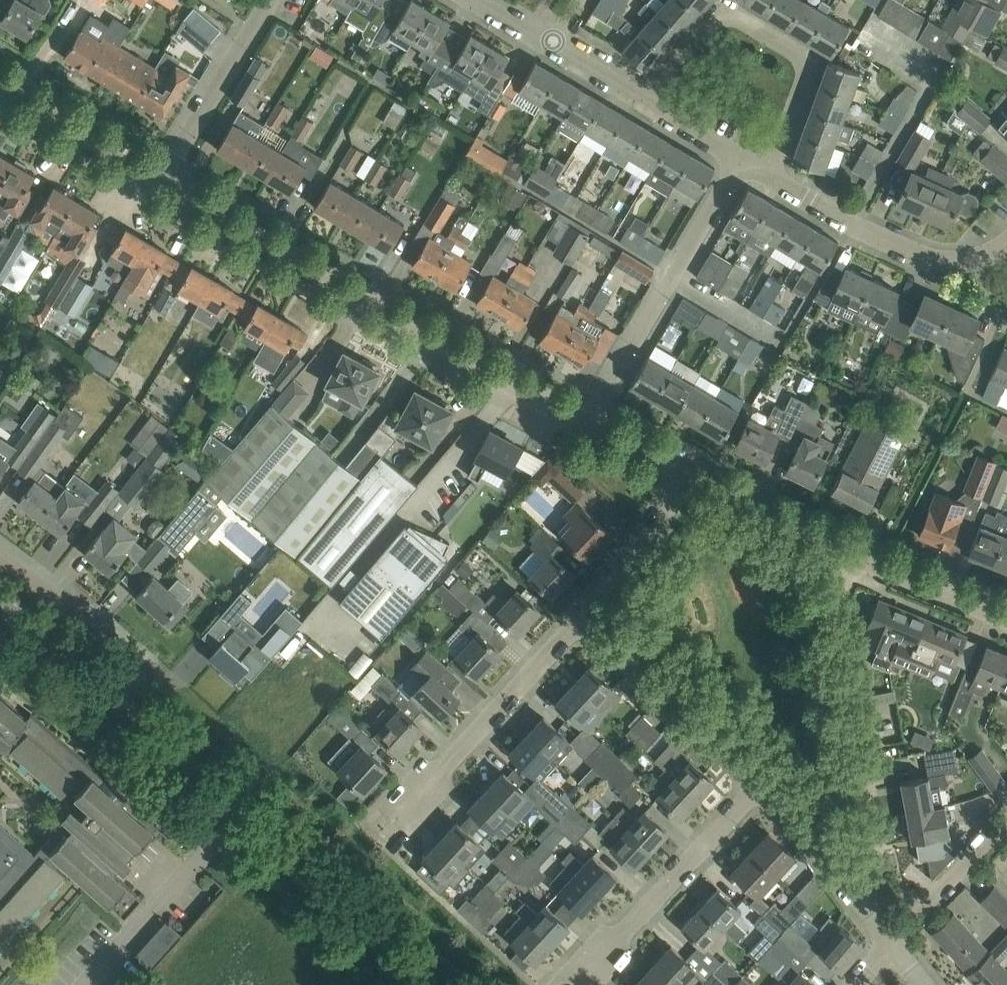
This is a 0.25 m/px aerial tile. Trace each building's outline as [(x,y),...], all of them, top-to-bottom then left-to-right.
[(2,21),(27,36),(41,14),(46,13),(51,3),(50,0),(14,0),(2,21)] [(356,0),(326,0),(348,13),(345,18),(346,18),(356,0)] [(365,41),(370,44),(390,10),(380,4),(382,0),(356,0),(346,18),(364,29),(362,31),(365,41)] [(374,38),(381,42),(387,40),(388,37),(407,49),(412,41),(431,10),(414,0),(411,0),(401,16),(390,10),(374,38)] [(592,12),(606,20),(614,7),(602,0),(599,0),(592,12)] [(621,11),(628,0),(602,0),(614,7),(621,11)] [(684,0),(661,0),(664,3),(657,11),(682,33),(699,14),(684,0)] [(699,14),(711,0),(684,0),(699,14)] [(773,0),(743,0),(742,2),(764,16),(773,0)] [(804,0),(773,0),(764,16),(787,29),(804,0)] [(818,7),(805,0),(804,0),(787,29),(809,42),(827,13),(832,5),(823,0),(822,0),(818,7)] [(899,3),(894,0),(887,0),(878,15),(888,21),(899,3)] [(944,29),(949,33),(962,40),(970,26),(984,3),(985,4),(987,0),(965,0),(968,2),(962,12),(958,10),(958,11),(955,9),(944,29)] [(682,33),(657,11),(646,1),(638,11),(649,20),(640,30),(665,52),(682,33)] [(909,9),(902,5),(899,3),(888,21),(898,27),(909,9)] [(984,3),(970,26),(988,36),(1001,12),(1000,11),(985,4),(984,3)] [(211,42),(217,34),(221,30),(194,7),(184,19),(211,42)] [(907,32),(918,14),(909,9),(898,27),(907,32)] [(447,25),(450,21),(431,10),(412,41),(424,47),(421,52),(419,54),(425,58),(420,66),(432,73),(433,73),(437,66),(450,45),(439,39),(447,25)] [(849,26),(827,13),(809,42),(832,56),(849,26)] [(918,38),(929,21),(918,14),(907,32),(918,38)] [(203,52),(211,42),(184,19),(177,30),(203,52)] [(665,52),(640,30),(628,19),(620,28),(632,38),(631,40),(622,50),(647,73),(665,52)] [(927,44),(938,26),(929,21),(918,38),(927,44)] [(120,46),(103,36),(106,31),(91,22),(85,32),(81,29),(64,57),(101,79),(120,46)] [(949,33),(940,28),(938,26),(927,44),(938,51),(949,33)] [(951,58),(961,42),(962,40),(949,33),(938,51),(951,58)] [(450,45),(437,66),(448,73),(444,80),(462,91),(463,90),(471,76),(490,45),(471,34),(460,51),(450,45)] [(498,74),(509,56),(490,45),(471,76),(463,90),(482,101),(485,95),(496,102),(509,80),(498,74)] [(137,101),(156,68),(120,46),(101,79),(137,101)] [(1005,48),(997,62),(1006,67),(1006,49),(1005,48)] [(509,80),(503,91),(514,97),(518,89),(541,103),(558,74),(546,67),(535,61),(525,79),(514,72),(509,80)] [(828,61),(819,86),(850,97),(859,101),(863,102),(867,91),(864,90),(854,86),(860,72),(828,61)] [(156,68),(137,101),(162,116),(189,72),(177,64),(169,77),(156,68)] [(261,79),(247,70),(231,98),(244,106),(261,79)] [(564,116),(580,88),(558,74),(541,103),(564,116)] [(901,119),(909,105),(917,90),(908,84),(897,94),(896,97),(894,96),(886,110),(901,119)] [(841,122),(850,97),(819,86),(810,111),(841,122)] [(580,140),(603,101),(580,88),(564,116),(557,127),(580,140)] [(990,118),(969,100),(958,113),(979,131),(990,118)] [(266,120),(277,127),(289,107),(278,101),(266,120)] [(602,153),(625,114),(603,101),(580,140),(602,153)] [(391,106),(383,120),(396,127),(404,114),(391,106)] [(264,125),(240,110),(217,149),(242,164),(258,137),(257,137),(264,125)] [(893,133),(901,119),(886,110),(878,124),(893,133)] [(841,123),(841,122),(810,111),(801,135),(833,146),(836,137),(849,142),(854,127),(841,123)] [(1004,111),(994,123),(1006,134),(1006,113),(1004,111)] [(624,166),(647,127),(625,114),(602,153),(624,166)] [(291,134),(302,141),(313,122),(302,115),(291,134)] [(647,179),(670,141),(647,127),(624,166),(647,179)] [(914,131),(897,158),(913,168),(929,140),(928,139),(914,131)] [(824,171),(833,146),(801,135),(792,160),(824,171)] [(477,136),(465,157),(498,176),(502,170),(508,159),(482,144),(484,141),(477,136)] [(266,178),(282,151),(258,137),(242,164),(266,178)] [(670,193),(693,155),(670,141),(647,179),(646,180),(669,194),(670,193)] [(875,165),(884,151),(869,141),(860,156),(875,165)] [(339,163),(351,170),(362,151),(351,144),(339,163)] [(1006,179),(1006,159),(992,147),(981,160),(1006,180),(1006,179)] [(282,151),(266,178),(290,192),(306,166),(282,151)] [(13,162),(0,154),(0,183),(13,162)] [(356,173),(365,178),(376,159),(368,154),(356,173)] [(535,163),(523,184),(546,197),(553,185),(554,183),(566,163),(552,155),(544,169),(535,163)] [(693,155),(676,184),(670,193),(688,205),(691,206),(697,196),(698,197),(708,180),(715,168),(693,155)] [(508,159),(502,170),(503,171),(517,180),(525,165),(510,156),(508,159)] [(867,178),(875,165),(860,156),(852,169),(867,178)] [(24,169),(26,165),(16,159),(14,163),(13,162),(0,183),(0,201),(20,214),(34,190),(28,187),(35,175),(24,169)] [(376,185),(387,165),(376,159),(365,178),(376,185)] [(614,179),(620,168),(611,164),(605,174),(614,179)] [(896,167),(889,181),(892,183),(890,185),(900,190),(901,187),(904,188),(897,202),(923,214),(942,173),(930,168),(925,177),(912,171),(911,172),(900,168),(896,167)] [(411,180),(410,179),(400,173),(388,192),(400,199),(411,180)] [(942,173),(923,214),(948,225),(955,210),(967,215),(974,213),(979,201),(976,195),(968,191),(961,193),(949,188),(953,178),(942,173)] [(339,221),(355,195),(330,180),(314,207),(339,221)] [(510,184),(503,195),(515,203),(518,204),(521,206),(527,197),(528,195),(510,184)] [(455,242),(462,231),(469,219),(460,214),(446,236),(439,231),(462,194),(447,185),(413,240),(423,246),(412,265),(434,277),(450,250),(455,242)] [(561,207),(568,194),(562,190),(553,185),(546,197),(546,198),(561,207)] [(56,234),(76,199),(54,186),(47,198),(41,194),(27,218),(56,234)] [(748,187),(723,229),(746,242),(771,201),(770,201),(770,202),(748,189),(749,188),(748,187)] [(363,236),(379,209),(355,195),(339,221),(363,236)] [(76,199),(56,234),(55,236),(67,243),(65,247),(78,254),(80,250),(83,252),(84,251),(98,228),(92,224),(99,213),(76,199)] [(590,224),(599,209),(583,200),(580,205),(574,214),(590,224)] [(776,243),(792,215),(771,202),(771,201),(746,242),(768,255),(776,243)] [(379,209),(363,236),(388,250),(404,224),(379,209)] [(599,209),(590,224),(606,234),(615,219),(599,209)] [(590,230),(560,212),(558,217),(546,236),(557,243),(552,253),(572,265),(589,235),(588,234),(590,230)] [(797,256),(814,229),(793,216),(794,215),(792,214),(792,215),(776,243),(797,256)] [(636,250),(643,237),(647,230),(632,221),(620,241),(636,250)] [(133,263),(146,240),(126,229),(125,230),(115,225),(107,238),(117,244),(113,251),(133,263)] [(821,270),(838,241),(837,241),(836,242),(815,229),(816,228),(815,227),(814,229),(797,256),(808,262),(791,289),(804,297),(820,270),(821,270)] [(0,230),(0,253),(10,236),(0,230)] [(462,231),(455,242),(463,248),(470,236),(462,231)] [(498,316),(528,265),(527,266),(519,261),(517,264),(516,263),(510,274),(506,282),(494,275),(516,238),(505,232),(491,255),(490,255),(480,271),(491,278),(476,303),(498,316)] [(612,257),(616,249),(594,236),(589,244),(612,257)] [(658,263),(665,250),(643,237),(636,250),(658,263)] [(22,247),(10,240),(0,257),(0,283),(22,247)] [(134,263),(123,283),(136,290),(147,271),(154,275),(159,268),(168,273),(176,260),(166,254),(167,252),(146,240),(133,263),(134,263)] [(434,277),(455,290),(472,263),(450,250),(434,277)] [(615,263),(619,265),(647,281),(654,269),(637,259),(622,250),(615,263)] [(721,284),(699,272),(705,262),(706,262),(706,261),(705,261),(696,276),(718,289),(721,284)] [(734,263),(729,272),(721,284),(718,289),(731,297),(742,279),(748,269),(735,261),(734,263)] [(181,262),(173,276),(183,281),(179,289),(199,300),(200,301),(213,278),(192,266),(191,268),(181,262)] [(498,316),(519,328),(536,300),(523,293),(536,270),(528,265),(498,316)] [(782,282),(791,287),(801,271),(793,266),(782,282)] [(583,275),(572,267),(555,293),(567,301),(583,275)] [(846,267),(844,271),(840,280),(828,274),(814,298),(829,305),(830,306),(833,299),(844,304),(839,315),(853,322),(858,310),(872,279),(870,278),(872,274),(861,269),(860,273),(846,267)] [(60,306),(77,275),(65,268),(48,299),(60,306)] [(762,316),(772,301),(782,283),(769,276),(749,308),(762,316)] [(80,277),(61,308),(75,316),(94,285),(80,277)] [(199,300),(191,314),(213,326),(217,318),(222,320),(229,308),(234,311),(242,297),(232,292),(233,290),(213,278),(200,301),(199,300)] [(891,303),(895,295),(897,290),(872,279),(858,310),(882,321),(879,328),(880,329),(892,334),(904,309),(891,303)] [(153,306),(167,314),(177,297),(163,289),(153,306)] [(936,340),(951,306),(925,294),(916,315),(904,309),(892,334),(905,340),(911,328),(936,340)] [(697,326),(706,311),(684,297),(671,318),(681,324),(684,318),(697,326)] [(589,307),(561,353),(583,366),(589,356),(599,340),(609,346),(616,333),(606,327),(605,328),(592,321),(596,314),(599,316),(606,305),(598,300),(595,298),(589,307)] [(247,300),(239,314),(249,319),(245,326),(265,338),(278,316),(258,304),(257,306),(247,300)] [(762,316),(776,325),(785,309),(772,301),(762,316)] [(556,313),(540,340),(561,353),(589,307),(580,302),(574,312),(561,305),(556,313)] [(985,339),(971,333),(978,318),(951,306),(936,340),(950,346),(948,351),(952,366),(968,373),(964,381),(965,382),(985,339)] [(706,311),(697,326),(709,334),(719,339),(728,324),(706,311)] [(258,351),(253,360),(274,371),(279,362),(286,350),(291,343),(300,348),(308,335),(298,329),(299,328),(278,316),(265,338),(258,351)] [(719,339),(716,345),(738,358),(750,337),(728,324),(719,339)] [(239,334),(229,328),(219,343),(229,350),(239,334)] [(752,366),(764,345),(750,337),(738,358),(752,366)] [(891,338),(883,354),(898,361),(906,345),(891,338)] [(88,345),(81,359),(110,375),(118,360),(91,345),(89,344),(88,345)] [(990,378),(1006,386),(1006,349),(1004,347),(990,378)] [(361,361),(344,352),(327,383),(347,394),(340,406),(341,409),(350,414),(354,413),(360,401),(362,402),(370,388),(373,390),(380,376),(377,374),(379,371),(376,369),(377,366),(363,358),(361,361)] [(272,382),(281,390),(305,361),(296,353),(272,382)] [(655,398),(671,370),(648,357),(631,385),(632,386),(632,385),(655,398)] [(698,374),(700,372),(678,359),(671,370),(655,398),(653,402),(664,408),(666,405),(677,411),(698,374)] [(295,376),(272,404),(287,417),(310,389),(295,376)] [(693,383),(677,411),(700,425),(716,397),(706,391),(693,383)] [(381,455),(382,455),(396,438),(393,435),(398,426),(432,445),(441,429),(444,430),(452,415),(449,414),(451,409),(448,408),(449,405),(435,397),(433,400),(416,391),(400,420),(387,413),(365,441),(381,455)] [(716,397),(700,425),(721,437),(720,438),(721,439),(739,410),(716,397)] [(789,440),(806,404),(793,398),(787,410),(775,404),(767,419),(765,415),(758,411),(753,412),(750,420),(749,419),(736,446),(765,460),(777,434),(789,440)] [(40,516),(64,485),(40,467),(63,435),(68,438),(83,417),(65,403),(40,438),(19,467),(36,480),(19,501),(40,516)] [(361,479),(287,417),(272,404),(235,447),(224,461),(207,480),(223,493),(297,557),(361,479)] [(787,471),(814,484),(834,443),(833,442),(830,447),(817,441),(823,428),(813,423),(819,410),(806,404),(789,440),(799,445),(787,471)] [(32,420),(44,428),(54,414),(42,406),(32,420)] [(1004,413),(996,427),(1006,432),(1006,414),(1004,413)] [(151,416),(140,429),(157,442),(166,430),(151,416)] [(906,433),(871,416),(851,453),(832,491),(868,509),(906,433)] [(166,473),(160,468),(183,437),(169,427),(147,458),(120,492),(133,503),(138,507),(166,473)] [(7,460),(10,455),(20,462),(38,437),(26,428),(13,447),(0,439),(0,471),(7,460)] [(235,447),(211,430),(202,445),(224,461),(235,447)] [(489,464),(506,474),(520,447),(489,430),(475,456),(478,458),(469,475),(480,481),(489,464)] [(146,455),(134,446),(126,456),(138,466),(146,455)] [(332,586),(418,484),(382,455),(381,455),(361,479),(297,557),(332,586)] [(197,456),(186,472),(198,480),(208,466),(209,465),(197,456)] [(982,496),(995,463),(978,456),(964,489),(982,496)] [(573,501),(582,491),(548,459),(531,477),(532,477),(541,485),(547,477),(573,501)] [(997,502),(1006,478),(1006,468),(995,463),(982,496),(997,502)] [(89,503),(79,515),(91,524),(117,488),(106,480),(99,488),(89,503)] [(70,521),(76,512),(85,500),(64,484),(64,485),(40,516),(61,532),(67,524),(68,524),(70,521)] [(175,553),(195,530),(217,504),(215,502),(199,489),(194,494),(190,499),(158,536),(172,548),(171,549),(175,553)] [(930,509),(929,509),(919,535),(949,547),(959,520),(965,504),(936,493),(930,509)] [(562,535),(587,558),(610,533),(577,502),(566,514),(575,522),(562,535)] [(1006,528),(1006,515),(997,511),(995,516),(985,512),(981,525),(980,525),(968,555),(993,564),(1006,528)] [(110,573),(127,552),(124,550),(137,535),(119,520),(114,517),(105,528),(104,527),(84,552),(97,562),(95,565),(103,572),(106,569),(110,573)] [(405,523),(339,600),(382,636),(426,584),(430,586),(435,573),(447,559),(443,556),(444,554),(431,548),(436,536),(410,524),(409,526),(405,523)] [(562,562),(559,558),(566,551),(569,553),(569,552),(547,532),(540,525),(528,538),(533,542),(531,544),(533,546),(547,559),(531,577),(552,596),(573,572),(562,562)] [(496,549),(504,537),(490,528),(482,539),(496,549)] [(993,564),(1006,570),(1006,528),(993,564)] [(151,572),(171,549),(172,548),(158,536),(137,560),(151,572)] [(464,560),(456,570),(465,578),(474,569),(464,560)] [(154,575),(136,594),(164,620),(165,620),(171,626),(189,607),(183,602),(193,591),(178,577),(168,587),(154,575)] [(466,604),(476,594),(460,578),(450,589),(466,604)] [(442,581),(432,593),(433,596),(435,599),(436,601),(438,602),(439,603),(441,603),(442,605),(442,606),(444,607),(446,608),(448,609),(449,610),(451,611),(453,614),(457,615),(467,605),(466,604),(450,589),(442,581)] [(493,592),(485,601),(518,632),(539,610),(518,590),(505,604),(493,592)] [(241,591),(220,615),(231,625),(242,612),(252,601),(241,591)] [(878,599),(861,642),(878,649),(872,664),(887,670),(891,660),(900,640),(916,646),(927,619),(878,599)] [(252,679),(303,621),(286,606),(264,631),(254,644),(235,627),(234,628),(217,647),(209,657),(222,669),(220,672),(232,683),(243,671),(252,679)] [(507,642),(487,623),(473,610),(459,625),(473,637),(455,656),(477,676),(500,651),(486,638),(493,630),(506,642),(507,642)] [(965,635),(927,619),(916,646),(900,640),(891,660),(930,675),(937,656),(967,668),(978,642),(965,637),(965,635)] [(426,642),(410,627),(400,637),(416,652),(426,642)] [(1006,670),(1006,654),(987,646),(975,674),(966,671),(949,711),(962,717),(974,689),(982,692),(987,679),(1001,685),(1006,670)] [(413,667),(426,679),(414,692),(409,698),(421,709),(426,704),(440,717),(459,696),(446,684),(454,675),(428,650),(413,667)] [(590,667),(573,685),(604,713),(621,695),(624,692),(628,696),(636,688),(623,676),(613,687),(590,667)] [(347,672),(339,681),(348,689),(356,680),(347,672)] [(385,707),(369,724),(399,752),(422,727),(413,719),(421,709),(409,698),(395,685),(383,673),(380,676),(377,680),(373,683),(372,685),(392,704),(387,709),(385,707)] [(588,731),(604,713),(573,685),(556,703),(579,723),(588,731)] [(893,690),(870,694),(872,705),(895,700),(893,690)] [(65,875),(57,868),(62,862),(82,879),(125,917),(142,898),(119,877),(114,873),(127,858),(136,849),(137,850),(154,831),(153,829),(156,826),(168,837),(169,835),(157,824),(31,713),(30,714),(31,714),(27,718),(0,693),(0,736),(4,731),(17,743),(10,751),(62,797),(69,789),(82,801),(35,854),(0,823),(0,948),(65,875)] [(352,740),(362,729),(336,704),(325,716),(352,740)] [(635,742),(652,724),(643,715),(625,733),(635,742)] [(527,735),(557,763),(574,745),(565,738),(566,737),(544,717),(527,735)] [(635,742),(644,750),(661,732),(652,724),(635,742)] [(541,781),(557,763),(527,735),(510,753),(532,773),(533,773),(541,781)] [(601,741),(593,750),(612,767),(620,758),(602,740),(601,741)] [(360,748),(339,770),(351,781),(362,792),(364,790),(369,791),(376,783),(375,778),(386,767),(370,752),(362,745),(360,748)] [(1005,781),(982,749),(969,759),(992,790),(1005,781)] [(603,776),(612,767),(593,750),(585,759),(603,776)] [(620,758),(612,767),(630,784),(638,774),(634,770),(639,764),(630,756),(626,751),(620,758)] [(666,770),(697,799),(713,781),(682,752),(666,770)] [(621,793),(630,784),(612,767),(603,776),(621,793)] [(665,769),(648,787),(658,796),(680,817),(697,799),(666,770),(665,769)] [(531,784),(524,791),(503,772),(486,790),(517,819),(533,802),(540,808),(538,809),(557,826),(565,817),(547,800),(531,784)] [(928,776),(900,781),(906,811),(943,805),(939,786),(946,785),(944,773),(928,776)] [(505,832),(517,819),(486,790),(470,808),(492,829),(499,836),(504,831),(505,832)] [(556,791),(547,800),(565,817),(574,808),(556,791)] [(906,813),(902,814),(904,826),(909,825),(911,841),(916,840),(919,860),(921,860),(921,859),(943,855),(950,848),(952,846),(945,804),(943,805),(906,811),(906,813)] [(645,810),(636,819),(623,807),(614,816),(650,849),(667,831),(645,810)] [(565,817),(583,834),(592,824),(574,808),(565,817)] [(633,867),(650,849),(614,816),(598,833),(612,845),(611,846),(633,867)] [(575,843),(583,834),(565,817),(557,826),(575,843)] [(486,849),(479,843),(479,842),(457,822),(440,840),(469,867),(486,849)] [(794,855),(769,832),(751,852),(776,875),(794,855)] [(426,861),(417,871),(441,893),(450,883),(454,886),(471,868),(469,867),(440,840),(423,858),(426,861)] [(519,867),(528,858),(509,841),(501,850),(519,867)] [(510,876),(519,867),(501,850),(492,859),(510,876)] [(592,855),(584,864),(570,851),(562,860),(566,864),(598,893),(615,875),(592,855)] [(758,895),(776,875),(751,852),(733,871),(758,895)] [(533,881),(537,884),(546,875),(528,858),(519,867),(533,881)] [(598,893),(566,864),(549,882),(581,912),(598,893)] [(530,885),(533,881),(519,867),(510,876),(509,877),(512,881),(530,885)] [(825,886),(814,875),(796,893),(807,904),(825,886)] [(478,911),(496,892),(487,883),(469,902),(478,911)] [(1006,924),(1006,899),(994,886),(980,900),(1005,926),(1006,924)] [(699,907),(722,929),(736,941),(746,931),(733,918),(741,909),(717,888),(699,907)] [(478,911),(470,920),(482,932),(492,921),(489,919),(505,900),(496,892),(478,911)] [(789,924),(807,904),(796,893),(781,909),(774,901),(762,913),(763,914),(781,932),(789,924)] [(568,925),(546,905),(538,914),(524,901),(515,910),(521,915),(551,943),(568,925)] [(705,947),(722,929),(699,907),(682,926),(705,947)] [(968,972),(989,952),(953,913),(932,932),(968,972)] [(782,932),(781,932),(763,914),(754,923),(773,941),(777,937),(782,932)] [(535,962),(551,943),(521,915),(504,933),(535,962)] [(862,944),(861,943),(830,917),(821,927),(833,938),(821,951),(841,968),(862,944)] [(166,919),(136,951),(151,965),(181,932),(166,919)] [(807,962),(818,949),(789,924),(781,932),(782,932),(777,937),(807,962)] [(1006,983),(1006,966),(1002,960),(1006,954),(1006,934),(989,952),(968,972),(968,973),(979,984),(1005,984),(1006,983)] [(807,962),(777,937),(773,941),(774,941),(769,947),(786,963),(777,973),(791,984),(790,984),(813,984),(798,972),(807,962)] [(672,984),(680,984),(696,968),(671,946),(652,966),(672,984)] [(742,974),(725,958),(713,971),(728,984),(733,984),(742,975),(742,974)] [(652,966),(635,984),(672,984),(652,966)] [(713,971),(702,982),(705,984),(728,984),(713,971)] [(742,975),(733,984),(754,984),(753,984),(742,975)]
